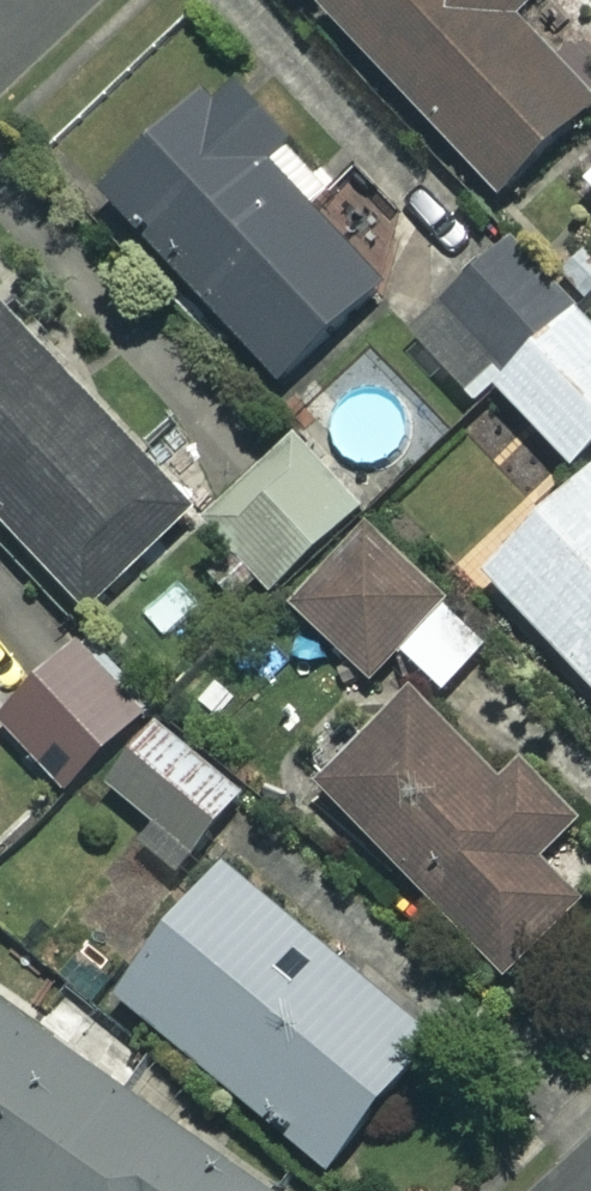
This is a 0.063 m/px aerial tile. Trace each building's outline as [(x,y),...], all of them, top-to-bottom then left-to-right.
[(501,190),(590,104),(590,97),(508,11),(520,0),(320,0),(501,190)] [(288,138),(236,80),(112,192),(281,379),(384,286),(267,156),(288,138)] [(508,242),(414,336),(479,402),(496,384),(575,464),(590,448),(590,325),(508,242)] [(0,299),(0,513),(85,606),(191,509),(0,299)] [(242,601),(265,580),(272,588),(363,502),(298,433),(207,520),(228,542),(206,563),(242,601)] [(500,592),(590,686),(590,505),(500,592)] [(493,641),(370,521),(292,602),(372,680),(403,648),(445,690),(493,641)] [(82,635),(0,715),(0,720),(67,789),(152,707),(82,635)] [(426,704),(328,799),(518,993),(590,922),(590,910),(556,874),(590,840),(590,831),(536,775),(515,795),(426,704)] [(140,847),(179,879),(247,796),(158,721),(109,780),(160,822),(140,847)] [(436,1035),(225,863),(118,993),(330,1166),(436,1035)] [(0,1001),(0,1190),(272,1190),(0,1001)]
